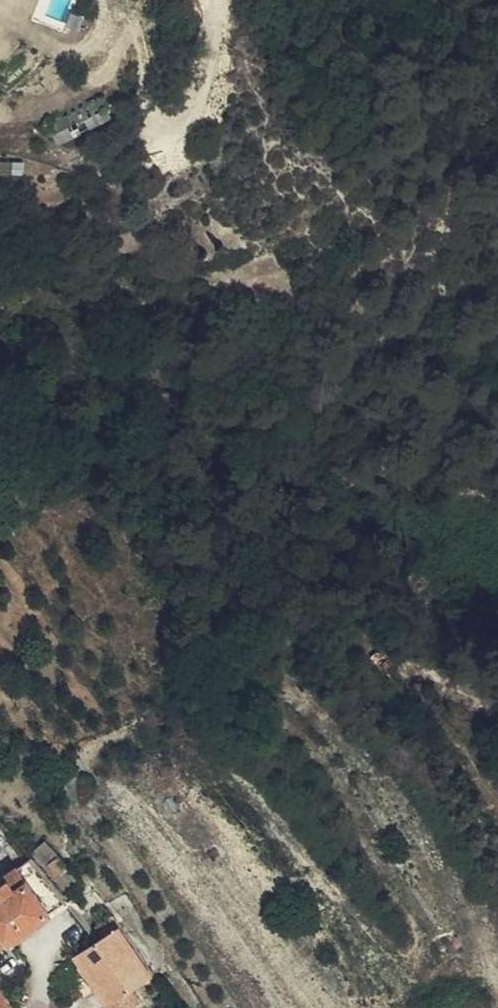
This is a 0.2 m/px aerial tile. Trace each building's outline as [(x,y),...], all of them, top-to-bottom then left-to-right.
[(76,10),(71,23),(79,26),(84,13),(76,10)] [(103,96),(50,121),(60,141),(113,116),(103,96)] [(24,165),(10,165),(10,176),(23,177),(24,165)] [(74,872),(61,852),(50,861),(63,879),(74,872)] [(0,879),(0,928),(12,946),(74,903),(39,853),(33,857),(0,879)] [(112,918),(102,925),(109,934),(101,940),(73,960),(80,969),(97,993),(108,1007),(137,1007),(143,1004),(134,991),(153,976),(118,928),(112,918)] [(102,925),(94,931),(101,940),(109,934),(102,925)] [(12,946),(0,928),(0,954),(12,946)] [(0,986),(0,1007),(15,1007),(0,986)]
